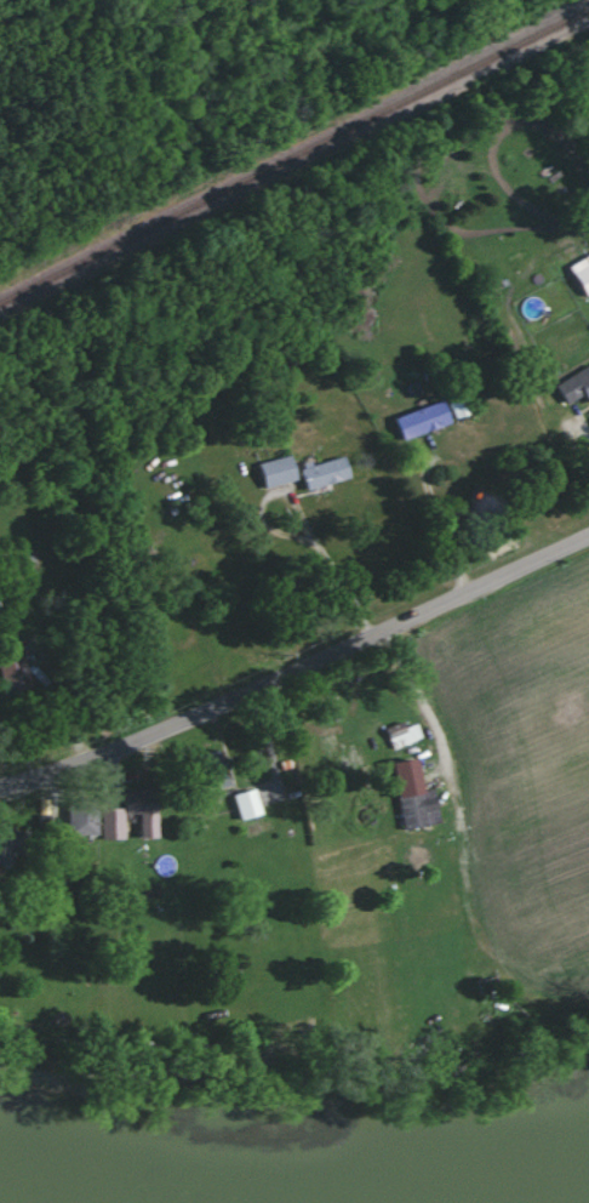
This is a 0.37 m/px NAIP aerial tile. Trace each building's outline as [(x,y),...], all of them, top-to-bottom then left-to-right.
[(574,275),(588,268),(588,304),(574,275)] [(570,392),(588,379),(588,416),(587,417),(570,392)] [(407,422),(453,399),(465,423),(419,446),(407,422)] [(445,425),(439,402),(389,416),(395,439),(445,425)] [(269,467),(301,454),(310,478),(280,491),(269,467)] [(261,489),(292,480),(285,455),(254,464),(261,489)] [(346,478),(340,455),(296,467),(302,489),(346,478)] [(358,458),(315,471),(321,490),(364,478),(358,458)] [(5,666),(36,657),(45,691),(15,699),(5,666)] [(405,753),(394,732),(414,723),(425,743),(405,753)] [(194,754),(200,790),(225,786),(219,750),(194,754)] [(436,822),(431,789),(416,792),(410,758),(385,763),(397,829),(436,822)] [(241,799),(269,788),(280,815),(253,826),(241,799)] [(236,820),(257,814),(250,789),(229,795),(236,820)] [(153,837),(153,801),(137,801),(136,791),(119,791),(119,808),(97,808),(98,839),(120,839),(120,814),(136,814),(136,838),(153,837)] [(137,792),(175,791),(175,838),(137,838),(137,792)] [(78,802),(122,803),(122,836),(78,836),(78,802)] [(92,834),(91,806),(61,807),(62,835),(92,834)] [(0,829),(0,880),(8,880),(9,829),(0,829)] [(12,903),(0,903),(0,863),(12,863),(12,903)]
